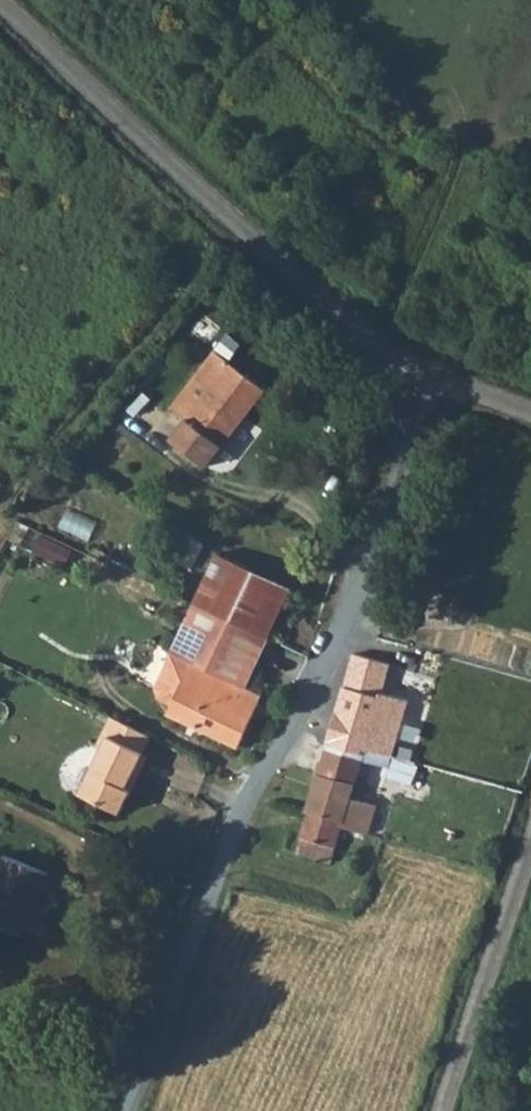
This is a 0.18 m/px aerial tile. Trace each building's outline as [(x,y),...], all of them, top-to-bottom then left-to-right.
[(206,465),(262,393),(212,355),(191,382),(208,395),(190,418),(173,440),(206,465)] [(191,382),(173,405),(190,418),(208,395),(191,382)] [(32,548),(69,564),(76,546),(39,530),(32,548)] [(210,566),(287,602),(293,588),(217,552),(210,566)] [(269,640),(287,602),(210,566),(193,604),(269,640)] [(246,689),(269,640),(193,604),(170,654),(246,689)] [(399,655),(378,649),(357,643),(346,681),(388,693),(399,655)] [(239,753),(265,698),(246,689),(170,654),(154,688),(158,699),(170,704),(163,718),(239,753)] [(412,700),(388,693),(346,681),(328,743),(368,754),(370,747),(396,754),(412,700)] [(145,752),(152,736),(110,717),(99,741),(106,745),(82,796),(123,815),(151,755),(145,752)] [(328,743),(321,769),(360,781),(368,754),(328,743)] [(321,769),(310,805),(347,816),(344,827),(372,836),(381,806),(355,799),(360,781),(321,769)] [(298,850),(309,853),(334,860),(344,827),(347,816),(310,805),(298,850)] [(49,875),(4,857),(0,868),(0,925),(25,935),(49,875)]
